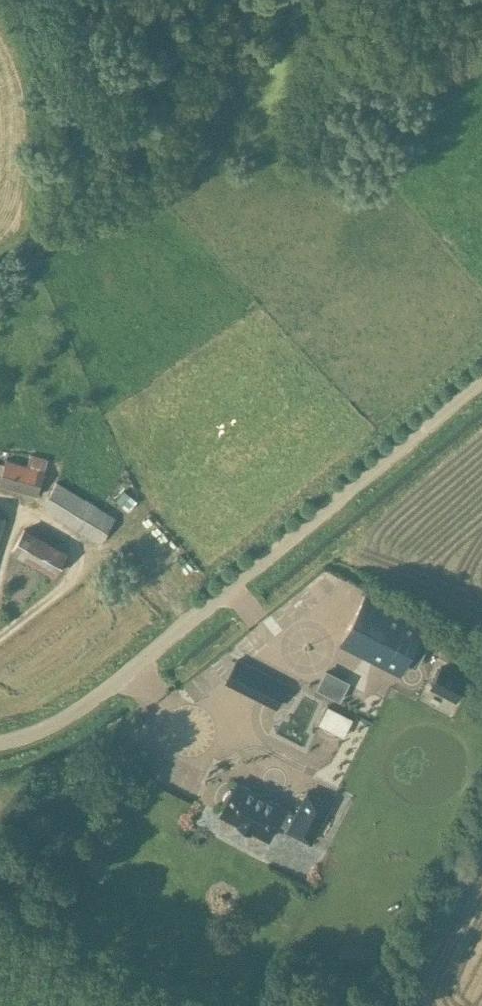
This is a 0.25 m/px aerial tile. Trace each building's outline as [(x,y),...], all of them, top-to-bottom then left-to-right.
[(5,465),(0,481),(0,485),(38,496),(46,471),(6,459),(5,465)] [(116,518),(57,482),(41,508),(101,544),(116,518)] [(25,527),(11,551),(56,575),(68,554),(65,553),(66,550),(25,527)] [(366,597),(343,641),(400,670),(422,626),(366,597)] [(271,674),(258,699),(277,709),(290,683),(271,674)] [(226,805),(221,813),(239,822),(238,825),(248,830),(250,831),(251,828),(269,838),(277,822),(289,828),(288,829),(311,841),(330,803),(308,792),(296,814),(284,808),(285,807),(238,782),(233,790),(231,789),(228,791),(226,794),(224,797),(223,800),(224,804),(226,805)]
